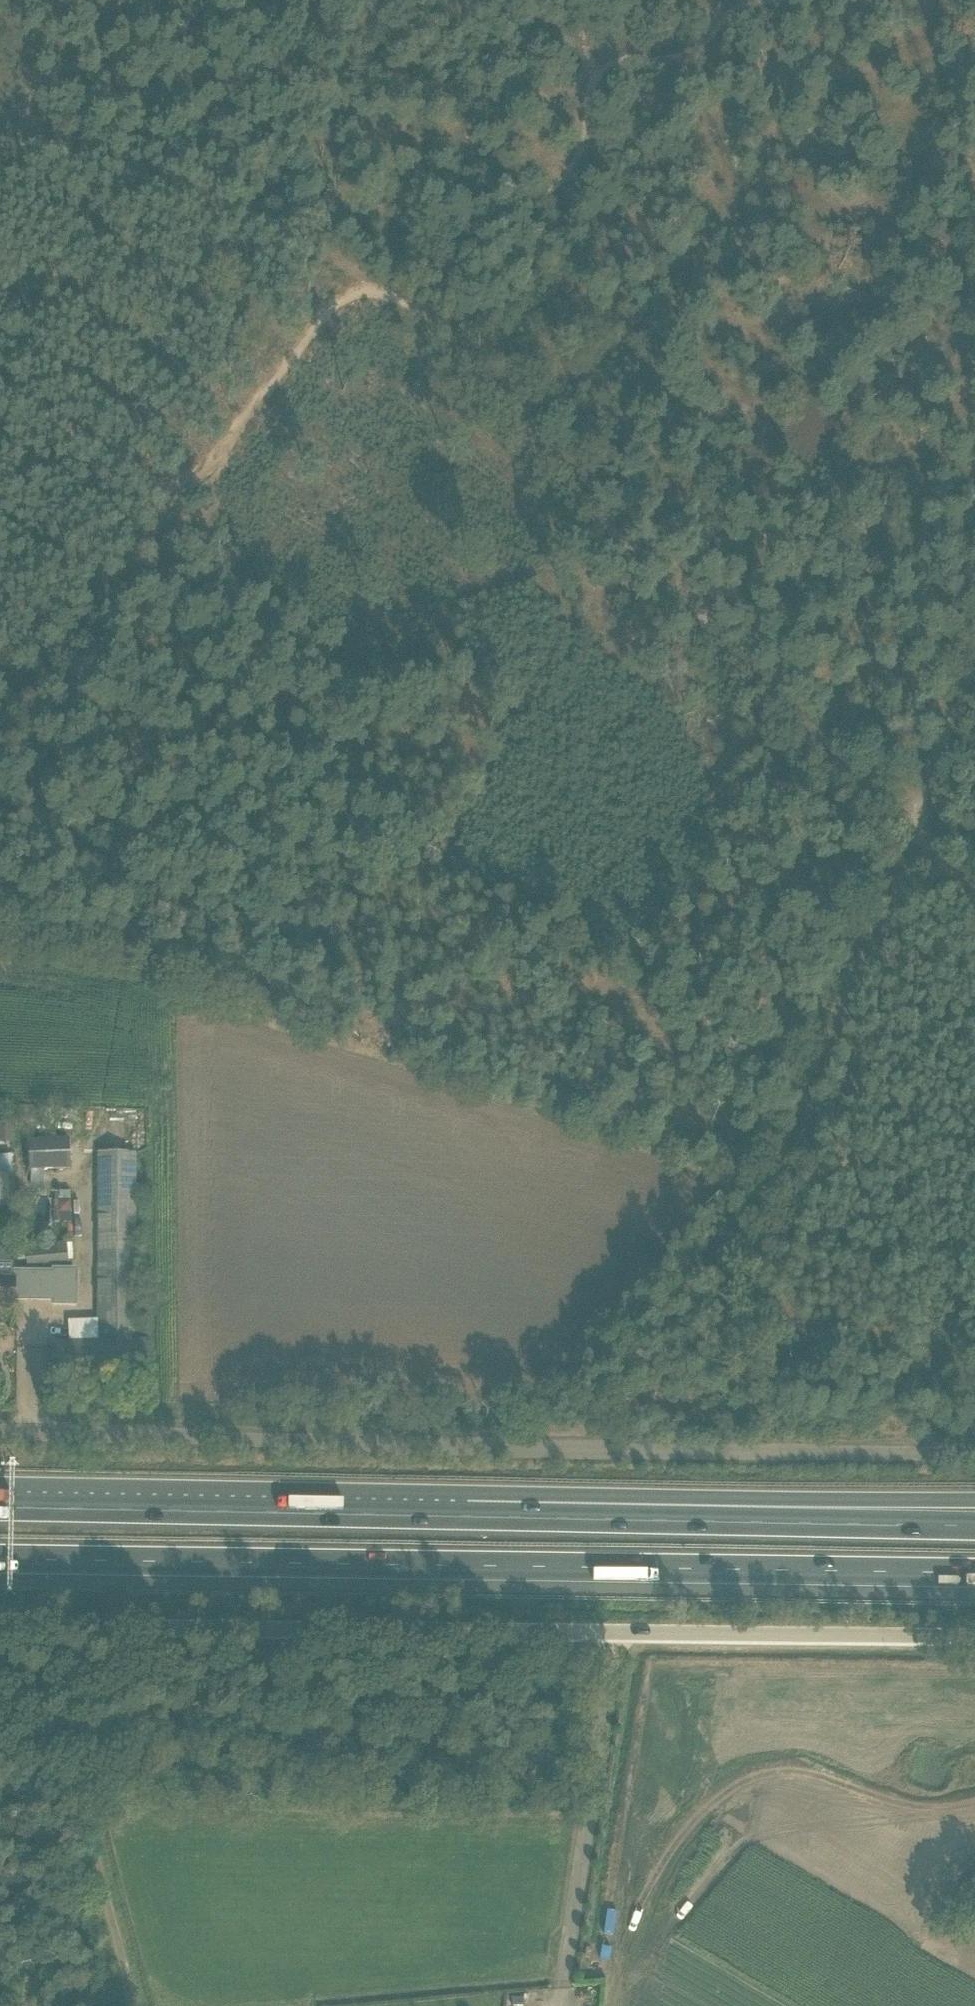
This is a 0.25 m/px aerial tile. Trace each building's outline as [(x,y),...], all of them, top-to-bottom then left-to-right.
[(11,1138),(11,1121),(0,1121),(0,1138),(11,1138)] [(70,1143),(30,1143),(30,1172),(70,1171),(70,1143)] [(52,1343),(52,1360),(53,1380),(151,1377),(149,1340),(136,1340),(136,1152),(97,1152),(98,1341),(52,1343)] [(0,1155),(0,1177),(10,1176),(9,1154),(0,1155)] [(0,1177),(0,1211),(16,1210),(14,1176),(10,1176),(0,1177)] [(66,1242),(27,1247),(29,1267),(68,1262),(66,1242)] [(16,1309),(16,1301),(52,1302),(52,1306),(77,1307),(77,1269),(51,1268),(51,1271),(13,1270),(14,1262),(0,1262),(0,1309),(16,1309)]
